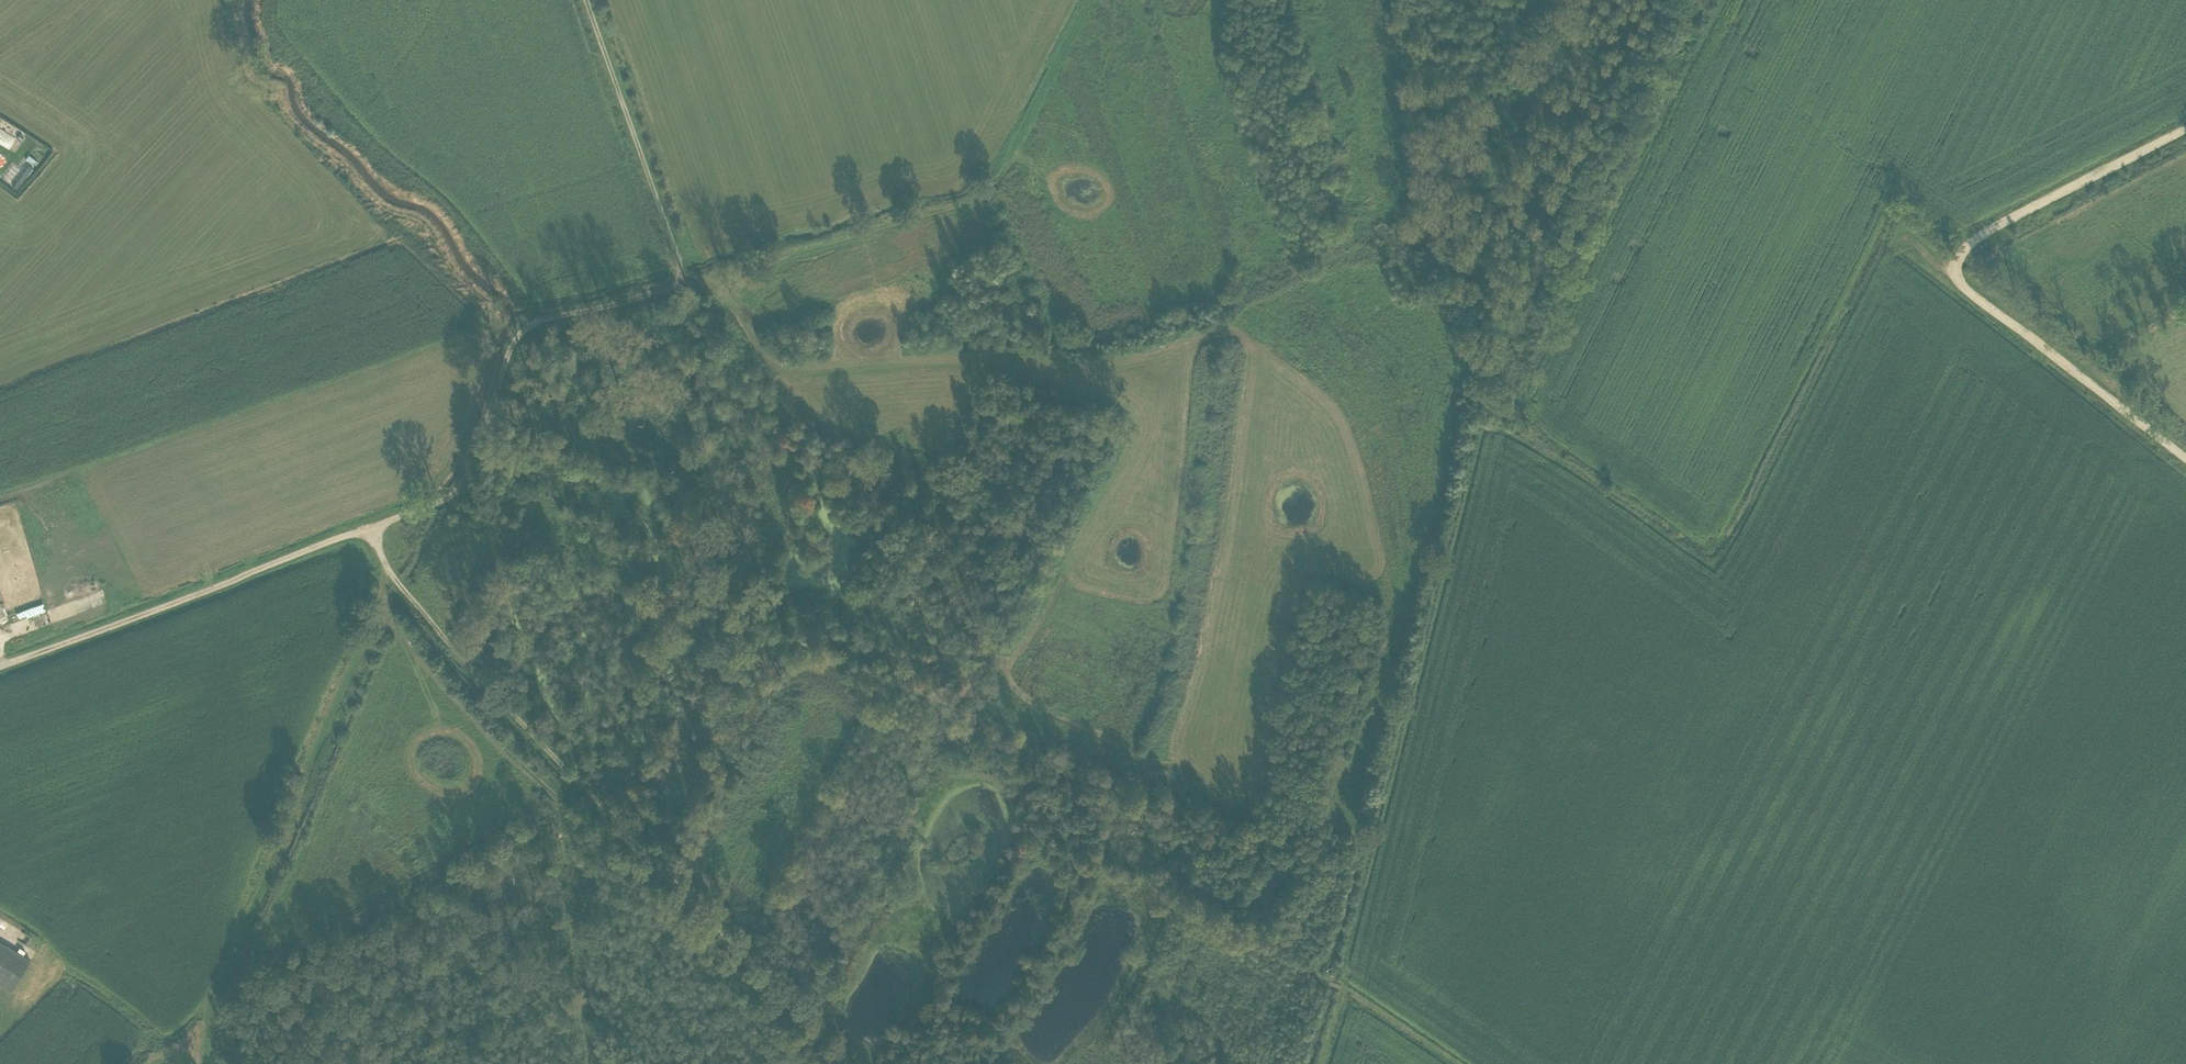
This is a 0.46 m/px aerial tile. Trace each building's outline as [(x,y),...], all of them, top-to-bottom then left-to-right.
[(773,506),(785,510),(792,493),(780,488),(773,506)] [(693,581),(688,594),(698,598),(702,584),(693,581)] [(59,622),(68,618),(64,609),(55,613),(59,622)] [(20,633),(18,626),(0,630),(0,631),(2,637),(20,633)] [(1077,851),(1068,857),(1077,871),(1086,864),(1077,851)] [(1124,881),(1118,891),(1122,894),(1129,884),(1124,881)] [(11,992),(30,959),(0,942),(0,985),(11,992)]
